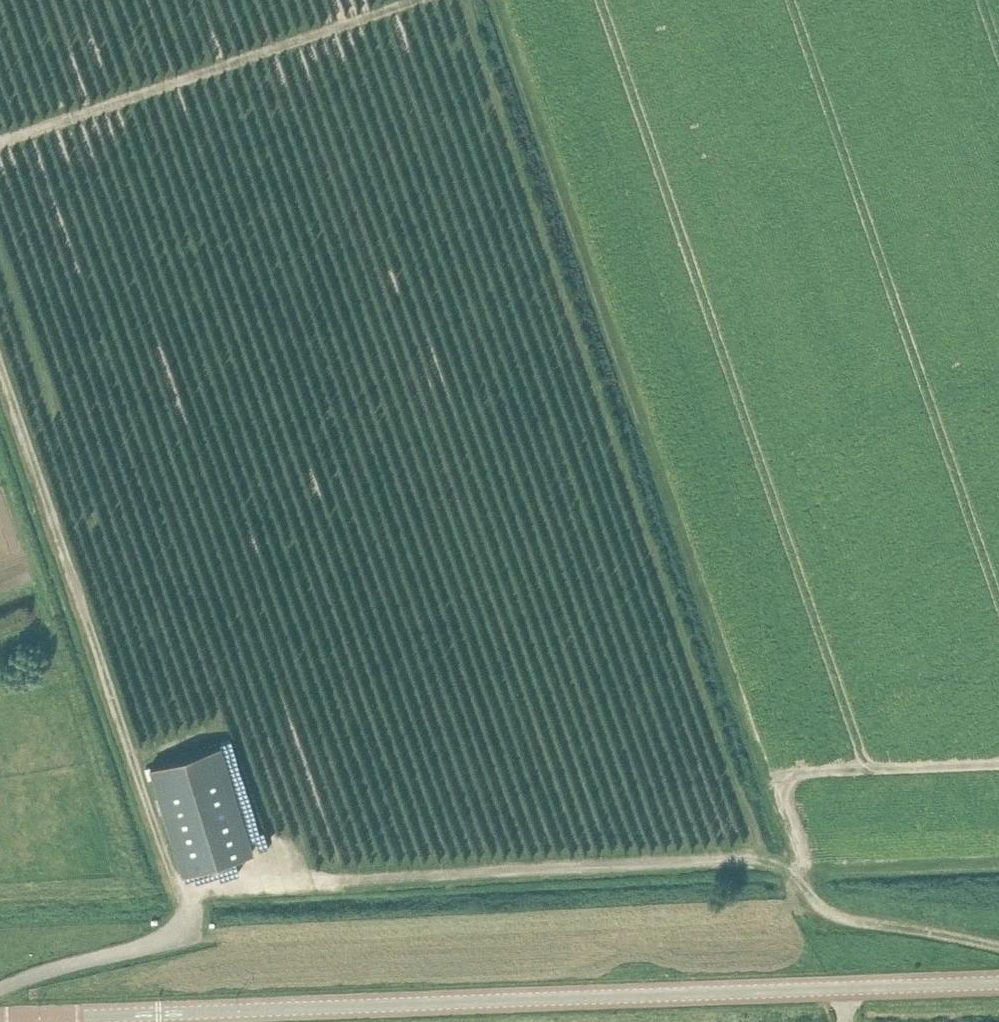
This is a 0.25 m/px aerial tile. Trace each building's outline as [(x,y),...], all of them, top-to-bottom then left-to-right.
[(183,873),(252,851),(219,745),(150,767),(183,873)]
